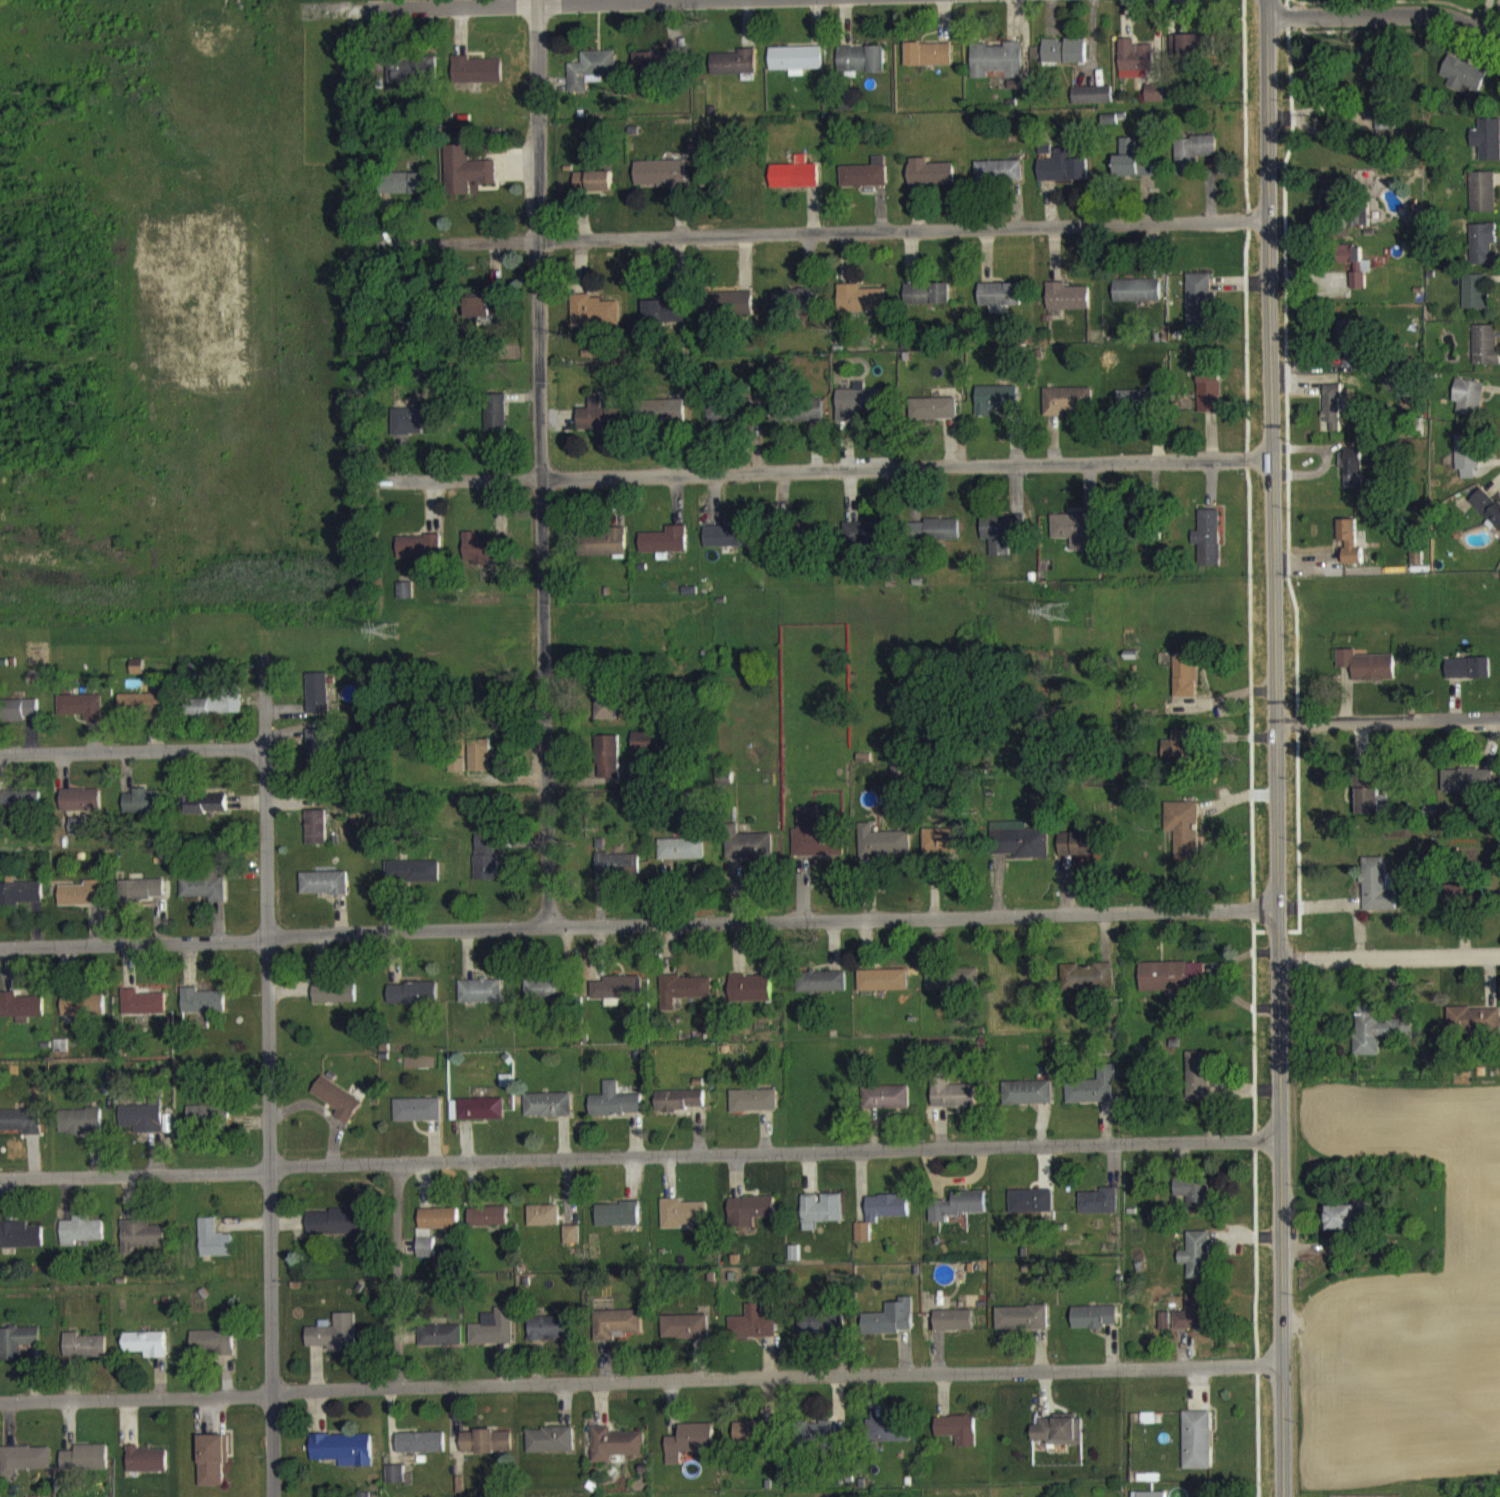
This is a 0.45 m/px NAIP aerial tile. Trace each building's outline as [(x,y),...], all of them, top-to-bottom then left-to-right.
[(1171,44),(1170,67),(1201,67),(1202,45),(1171,44)] [(1086,73),(1087,49),(1043,48),(1042,72),(1086,73)] [(1120,88),(1147,88),(1147,80),(1154,80),(1153,53),(1135,53),(1135,48),(1119,48),(1120,88)] [(971,55),(971,88),(1023,88),(1023,51),(1004,51),(1004,55),(971,55)] [(951,52),(905,53),(906,76),(952,75),(951,52)] [(885,55),(838,56),(838,82),(886,81),(885,55)] [(822,56),(769,57),(770,80),(790,80),(790,86),(805,86),(805,79),(823,79),(822,56)] [(710,85),(756,84),(756,58),(739,59),(739,63),(710,63),(710,85)] [(679,84),(680,62),(636,60),(636,82),(679,84)] [(569,73),(570,102),(590,102),(589,90),(601,90),(601,85),(617,85),(616,61),(582,62),(582,73),(569,73)] [(1439,84),(1448,88),(1445,95),(1469,105),(1471,100),(1478,102),(1487,80),(1447,64),(1439,84)] [(469,69),(469,65),(453,66),(454,93),(502,92),(502,69),(469,69)] [(387,92),(427,93),(427,71),(388,69),(387,92)] [(1163,93),(1146,94),(1146,111),(1164,111),(1163,93)] [(1072,96),(1073,114),(1112,113),(1112,96),(1072,96)] [(1373,144),(1392,144),(1392,97),(1372,97),(1373,144)] [(1478,129),(1477,139),(1470,138),(1469,157),(1478,157),(1478,170),(1499,171),(1499,158),(1499,129),(1478,129)] [(1217,166),(1216,146),(1175,147),(1176,185),(1197,184),(1196,166),(1217,166)] [(1115,186),(1152,186),(1152,165),(1136,166),(1136,148),(1120,148),(1121,165),(1115,165),(1115,186)] [(446,205),(474,204),(474,195),(496,195),(496,170),(469,171),(469,154),(445,155),(446,205)] [(1038,191),(1088,190),(1088,168),(1071,168),(1071,158),(1054,158),(1054,169),(1038,169),(1038,191)] [(770,175),(771,198),(819,197),(818,174),(807,174),(806,164),(795,165),(796,174),(770,175)] [(887,196),(886,166),(872,166),(873,175),(840,176),(841,197),(887,196)] [(927,173),(927,168),(908,168),(909,195),(955,194),(955,173),(927,173)] [(688,196),(687,170),(636,171),(636,197),(688,196)] [(975,193),(1023,192),(1022,170),(975,171),(975,193)] [(613,200),(612,180),(575,182),(576,201),(613,200)] [(429,203),(428,181),(379,183),(380,205),(429,203)] [(1494,181),(1469,182),(1469,222),(1495,221),(1494,181)] [(1350,193),(1337,193),(1337,236),(1368,236),(1368,232),(1379,232),(1379,211),(1350,211),(1350,193)] [(1470,275),(1495,274),(1494,234),(1469,234),(1470,275)] [(1351,299),(1365,298),(1365,282),(1371,282),(1371,270),(1362,270),(1361,256),(1339,256),(1339,272),(1351,272),(1351,299)] [(1186,336),(1210,336),(1211,284),(1187,283),(1186,336)] [(1489,284),(1463,285),(1464,319),(1490,319),(1489,284)] [(1114,312),(1161,311),(1160,288),(1113,289),(1114,312)] [(1088,296),(1065,297),(1065,292),(1046,292),(1047,319),(1089,319),(1088,296)] [(904,294),(905,315),(951,314),(950,293),(904,294)] [(1022,316),(1022,293),(979,293),(979,316),(989,316),(989,324),(1008,324),(1008,315),(1022,316)] [(861,294),(838,294),(839,322),(887,320),(886,298),(861,299),(861,294)] [(818,314),(818,298),(787,299),(787,304),(773,304),(773,324),(812,323),(812,314),(818,314)] [(753,301),(707,302),(707,326),(754,325),(753,301)] [(505,326),(504,304),(466,305),(467,327),(505,326)] [(620,311),(602,311),(602,307),(592,307),(592,304),(571,304),(573,335),(621,334),(620,311)] [(643,311),(644,333),(693,332),(692,310),(643,311)] [(1360,376),(1359,330),(1334,331),(1335,354),(1343,354),(1344,377),(1360,376)] [(1473,335),(1474,375),(1499,374),(1498,335),(1473,335)] [(1198,422),(1218,421),(1217,374),(1197,375),(1198,422)] [(1483,392),(1455,389),(1453,411),(1457,412),(1455,424),(1479,427),(1483,392)] [(837,399),(837,434),(861,434),(860,423),(882,423),(882,400),(865,400),(865,392),(851,392),(851,399),(837,399)] [(1339,394),(1323,394),(1324,431),(1330,430),(1330,441),(1341,441),(1339,394)] [(976,397),(976,426),(990,426),(990,420),(1018,420),(1018,396),(976,397)] [(1044,423),(1095,422),(1095,397),(1044,398),(1044,423)] [(1117,400),(1117,422),(1159,421),(1158,399),(1117,400)] [(505,441),(506,404),(484,404),(483,440),(505,441)] [(578,418),(578,439),(621,439),(621,416),(608,416),(608,405),(589,405),(589,418),(578,418)] [(957,407),(910,409),(911,430),(957,429),(957,407)] [(685,409),(658,409),(658,428),(685,429),(685,409)] [(823,431),(823,410),(771,411),(771,432),(823,431)] [(733,411),(709,411),(708,431),(732,431),(733,411)] [(392,418),(392,443),(440,443),(440,418),(392,418)] [(1456,488),(1475,488),(1474,479),(1478,479),(1477,444),(1455,445),(1456,488)] [(1343,478),(1344,498),(1363,497),(1361,459),(1338,459),(1339,478),(1343,478)] [(1482,497),(1469,511),(1499,540),(1499,514),(1482,497)] [(1220,576),(1220,519),(1199,519),(1199,541),(1192,541),(1192,554),(1198,554),(1198,576),(1220,576)] [(1009,564),(1008,546),(1024,546),(1024,524),(980,525),(980,549),(988,549),(989,565),(1009,564)] [(1050,524),(1050,548),(1069,548),(1069,560),(1086,560),(1086,547),(1101,547),(1101,524),(1050,524)] [(959,550),(958,529),(924,529),(924,542),(924,550),(959,550)] [(1356,529),(1337,529),(1338,551),(1344,551),(1344,574),(1362,573),(1362,558),(1357,558),(1356,529)] [(843,532),(843,553),(887,552),(886,531),(843,532)] [(666,542),(640,543),(640,563),(687,562),(686,535),(666,536),(666,542)] [(704,536),(705,557),(754,556),(753,535),(704,536)] [(626,538),(606,538),(606,544),(579,544),(580,566),(627,565),(626,538)] [(477,547),(477,541),(464,541),(464,572),(503,573),(504,548),(477,547)] [(419,567),(419,574),(442,574),(441,544),(396,545),(396,568),(419,567)] [(1423,561),(1410,561),(1410,574),(1422,575),(1423,561)] [(398,593),(398,609),(413,609),(413,592),(398,593)] [(1394,690),(1394,665),(1355,665),(1355,659),(1337,659),(1337,678),(1353,678),(1353,690),(1394,690)] [(1175,665),(1176,708),(1199,707),(1198,664),(1175,665)] [(1490,668),(1446,669),(1446,689),(1491,688),(1490,668)] [(132,684),(144,684),(143,669),(131,669),(132,684)] [(328,682),(307,683),(308,723),(329,722),(328,682)] [(617,729),(616,697),(594,698),(595,730),(617,729)] [(242,724),(242,700),(228,700),(228,708),(187,708),(187,725),(242,724)] [(119,704),(119,725),(164,724),(164,703),(119,704)] [(57,705),(58,725),(88,725),(88,730),(102,730),(101,704),(57,705)] [(38,709),(3,710),(4,731),(26,731),(26,727),(38,727),(38,709)] [(308,739),(306,781),(329,782),(331,740),(308,739)] [(1163,750),(1163,778),(1199,778),(1200,740),(1174,740),(1174,750),(1163,750)] [(664,742),(633,741),(632,765),(663,765),(664,742)] [(596,746),(596,788),(619,788),(618,745),(596,746)] [(470,782),(491,781),(490,749),(469,749),(470,782)] [(464,782),(464,768),(449,768),(450,782),(464,782)] [(1493,776),(1459,777),(1459,780),(1442,780),(1443,802),(1494,801),(1493,776)] [(1,799),(0,813),(0,820),(14,820),(13,829),(26,830),(27,818),(39,818),(40,801),(1,799)] [(101,799),(61,799),(62,821),(101,821),(101,799)] [(124,823),(159,823),(160,799),(134,799),(133,803),(124,803),(124,823)] [(227,824),(228,804),(182,803),(182,823),(227,824)] [(1175,868),(1199,868),(1199,812),(1165,812),(1166,841),(1175,841),(1175,868)] [(818,817),(798,818),(798,839),(793,839),(793,866),(844,866),(844,827),(828,827),(828,841),(819,841),(818,817)] [(327,820),(307,820),(308,854),(327,854),(327,820)] [(1049,868),(1048,838),(1026,838),(1026,831),(991,832),(992,864),(1015,864),(1015,868),(1049,868)] [(911,864),(910,841),(872,842),(872,833),(860,834),(861,865),(911,864)] [(924,862),(973,861),(972,838),(923,839),(924,862)] [(1059,842),(1060,866),(1104,864),(1103,840),(1059,842)] [(496,890),(496,843),(474,844),(475,890),(496,890)] [(772,865),(772,843),(716,845),(717,867),(772,865)] [(704,869),(703,848),(658,849),(658,870),(704,869)] [(639,864),(596,863),(596,893),(609,893),(609,886),(639,887),(639,864)] [(1362,920),(1397,921),(1398,899),(1394,899),(1394,884),(1387,884),(1387,867),(1362,867),(1362,920)] [(440,871),(403,871),(403,892),(440,892),(440,871)] [(349,903),(348,881),(301,883),(302,904),(349,903)] [(210,907),(210,912),(226,912),(226,884),(181,885),(181,907),(210,907)] [(119,890),(120,910),(164,909),(164,889),(119,890)] [(59,915),(102,915),(102,890),(85,890),(85,895),(59,895),(59,915)] [(0,892),(0,915),(20,915),(20,912),(42,912),(42,892),(0,892)] [(1482,918),(1482,894),(1445,894),(1444,917),(1482,918)] [(1140,973),(1141,1001),(1206,999),(1205,971),(1140,973)] [(1062,975),(1063,998),(1114,998),(1114,974),(1062,975)] [(858,1001),(908,1000),(908,979),(858,980),(858,1001)] [(845,981),(797,982),(798,1002),(846,1001),(845,981)] [(978,981),(927,981),(927,1001),(978,1000),(978,981)] [(712,987),(680,988),(680,984),(660,984),(660,1020),(675,1020),(675,1008),(712,1007),(712,987)] [(771,1011),(771,985),(730,985),(730,1012),(771,1011)] [(591,992),(592,1009),(606,1009),(606,1017),(620,1016),(619,1009),(649,1007),(648,986),(603,988),(604,991),(591,992)] [(525,1009),(562,1008),(561,988),(525,989),(525,1009)] [(459,990),(459,1013),(502,1012),(501,989),(459,990)] [(389,993),(389,1012),(438,1013),(438,993),(389,993)] [(314,1013),(357,1012),(356,994),(314,994),(314,1013)] [(225,1001),(198,1002),(198,997),(182,998),(182,1023),(225,1022),(225,1001)] [(138,1003),(138,999),(122,999),(122,1025),(166,1023),(166,1003),(138,1003)] [(43,1026),(43,1006),(16,1006),(16,1002),(1,1002),(1,1027),(16,1027),(16,1033),(29,1033),(28,1027),(43,1026)] [(61,1004),(62,1026),(72,1025),(72,1031),(105,1030),(104,1002),(61,1004)] [(1355,1065),(1379,1066),(1380,1048),(1412,1049),(1413,1030),(1378,1029),(1378,1016),(1356,1015),(1355,1065)] [(1447,1018),(1447,1042),(1499,1041),(1499,1018),(1447,1018)] [(1187,1062),(1187,1110),(1209,1110),(1209,1061),(1187,1062)] [(1115,1112),(1114,1075),(1098,1075),(1099,1090),(1067,1090),(1067,1113),(1115,1112)] [(339,1119),(335,1126),(350,1134),(364,1111),(322,1086),(312,1103),(339,1119)] [(590,1105),(590,1125),(643,1124),(642,1104),(618,1104),(618,1090),(604,1090),(604,1105),(590,1105)] [(976,1094),(950,1095),(950,1090),(932,1091),(933,1118),(976,1117),(976,1094)] [(1052,1091),(1003,1092),(1003,1115),(1052,1114),(1052,1091)] [(910,1118),(909,1095),(863,1097),(864,1120),(910,1118)] [(777,1099),(730,1100),(731,1122),(778,1121),(777,1099)] [(656,1101),(656,1120),(704,1120),(704,1101),(656,1101)] [(526,1128),(571,1127),(571,1103),(525,1104),(526,1128)] [(134,1143),(162,1143),(162,1108),(149,1108),(149,1115),(119,1116),(120,1137),(134,1136),(134,1143)] [(394,1109),(395,1132),(442,1131),(442,1108),(394,1109)] [(504,1108),(450,1109),(451,1130),(504,1129),(504,1108)] [(187,1116),(187,1134),(231,1133),(230,1115),(187,1116)] [(101,1118),(59,1120),(60,1144),(102,1142),(101,1118)] [(22,1140),(22,1145),(41,1145),(41,1120),(0,1119),(0,1140),(22,1140)] [(1187,1207),(1188,1222),(1210,1221),(1210,1188),(1175,1189),(1175,1207),(1187,1207)] [(1080,1202),(1080,1224),(1118,1223),(1118,1197),(1101,1198),(1101,1202),(1080,1202)] [(1010,1200),(1010,1223),(1054,1222),(1053,1199),(1010,1200)] [(986,1224),(986,1201),(953,1202),(953,1211),(930,1211),(931,1233),(946,1233),(946,1225),(986,1224)] [(803,1240),(816,1240),(816,1232),(843,1231),(842,1204),(820,1204),(820,1206),(802,1207),(803,1240)] [(856,1252),(871,1251),(870,1233),(878,1233),(878,1227),(908,1227),(908,1205),(867,1206),(867,1233),(856,1233),(856,1252)] [(729,1208),(730,1238),(755,1237),(754,1228),(775,1227),(774,1207),(729,1208)] [(682,1238),(682,1234),(708,1233),(708,1212),(682,1213),(681,1209),(661,1209),(662,1239),(682,1238)] [(639,1236),(639,1213),(596,1213),(597,1236),(639,1236)] [(529,1236),(560,1236),(559,1215),(529,1216),(529,1236)] [(1356,1241),(1357,1216),(1328,1215),(1327,1240),(1356,1241)] [(469,1217),(469,1236),(508,1235),(508,1216),(469,1217)] [(307,1222),(307,1245),(367,1245),(367,1218),(329,1218),(329,1222),(307,1222)] [(458,1238),(458,1218),(418,1218),(419,1267),(433,1266),(433,1238),(458,1238)] [(61,1230),(61,1257),(76,1256),(76,1251),(103,1250),(103,1226),(73,1226),(73,1230),(61,1230)] [(200,1228),(200,1266),(232,1265),(231,1244),(216,1244),(216,1228),(200,1228)] [(122,1257),(164,1255),(164,1235),(150,1235),(149,1229),(121,1230),(122,1257)] [(27,1231),(0,1232),(0,1246),(0,1258),(43,1257),(42,1236),(27,1236),(27,1231)] [(579,1235),(563,1236),(564,1254),(579,1254),(579,1235)] [(1188,1289),(1210,1288),(1210,1241),(1188,1242),(1188,1261),(1180,1261),(1180,1274),(1188,1274),(1188,1289)] [(789,1272),(799,1271),(798,1255),(788,1256),(789,1272)] [(1187,1321),(1174,1321),(1174,1340),(1211,1339),(1210,1305),(1187,1305),(1187,1321)] [(912,1340),(912,1307),(899,1307),(899,1313),(886,1313),(886,1323),(863,1323),(864,1344),(900,1344),(900,1340),(912,1340)] [(729,1327),(730,1348),(776,1346),(776,1325),(762,1326),(761,1313),(746,1314),(746,1326),(729,1327)] [(996,1317),(997,1340),(1049,1339),(1049,1316),(996,1317)] [(1073,1317),(1073,1339),(1106,1338),(1106,1335),(1118,1334),(1118,1316),(1073,1317)] [(513,1353),(512,1318),(495,1319),(495,1323),(482,1323),(482,1334),(469,1334),(469,1354),(513,1353)] [(642,1343),(642,1320),(594,1321),(595,1351),(616,1350),(616,1344),(642,1343)] [(973,1321),(934,1321),(934,1340),(973,1340),(973,1321)] [(1160,1340),(1171,1339),(1171,1322),(1160,1322),(1160,1340)] [(356,1356),(355,1323),(334,1323),(334,1336),(306,1337),(306,1357),(356,1356)] [(529,1327),(529,1351),(575,1350),(574,1325),(529,1327)] [(662,1349),(710,1348),(709,1325),(661,1326),(662,1349)] [(843,1343),(842,1326),(805,1327),(805,1344),(843,1343)] [(418,1357),(462,1356),(461,1334),(418,1335),(418,1357)] [(1,1370),(21,1369),(20,1355),(41,1355),(40,1337),(0,1338),(0,1348),(1,1370)] [(191,1365),(233,1364),(233,1340),(190,1341),(191,1365)] [(64,1343),(64,1368),(107,1367),(106,1346),(78,1346),(78,1342),(64,1343)] [(166,1342),(124,1343),(124,1362),(145,1362),(145,1368),(166,1367),(166,1342)] [(1184,1479),(1212,1479),(1211,1421),(1183,1421),(1184,1479)] [(936,1427),(936,1446),(957,1446),(957,1457),(977,1457),(976,1426),(936,1427)] [(1083,1454),(1083,1427),(1040,1428),(1040,1435),(1033,1435),(1033,1451),(1046,1451),(1046,1455),(1083,1454)] [(867,1430),(867,1452),(911,1452),(911,1429),(867,1430)] [(833,1430),(805,1431),(805,1456),(833,1455),(833,1430)] [(774,1431),(732,1432),(733,1453),(774,1452),(774,1431)] [(666,1447),(667,1475),(681,1475),(681,1462),(714,1462),(713,1433),(679,1434),(679,1446),(666,1447)] [(612,1465),(644,1465),(644,1442),(611,1442),(611,1436),(592,1437),(593,1472),(612,1471),(612,1465)] [(527,1439),(527,1463),(575,1462),(574,1437),(527,1439)] [(461,1464),(513,1463),(512,1440),(461,1441),(461,1464)] [(444,1462),(444,1442),(396,1443),(397,1463),(444,1462)] [(371,1444),(311,1445),(311,1470),(339,1470),(339,1477),(372,1476),(371,1444)] [(200,1496),(224,1496),(223,1474),(227,1474),(227,1445),(199,1445),(200,1496)] [(107,1454),(75,1455),(75,1461),(60,1461),(61,1480),(108,1479),(107,1454)] [(167,1481),(166,1459),(138,1459),(138,1455),(127,1455),(128,1482),(167,1481)] [(51,1456),(1,1457),(2,1486),(19,1486),(19,1479),(51,1479),(51,1456)] [(386,1493),(404,1493),(404,1475),(386,1475),(386,1493)]
